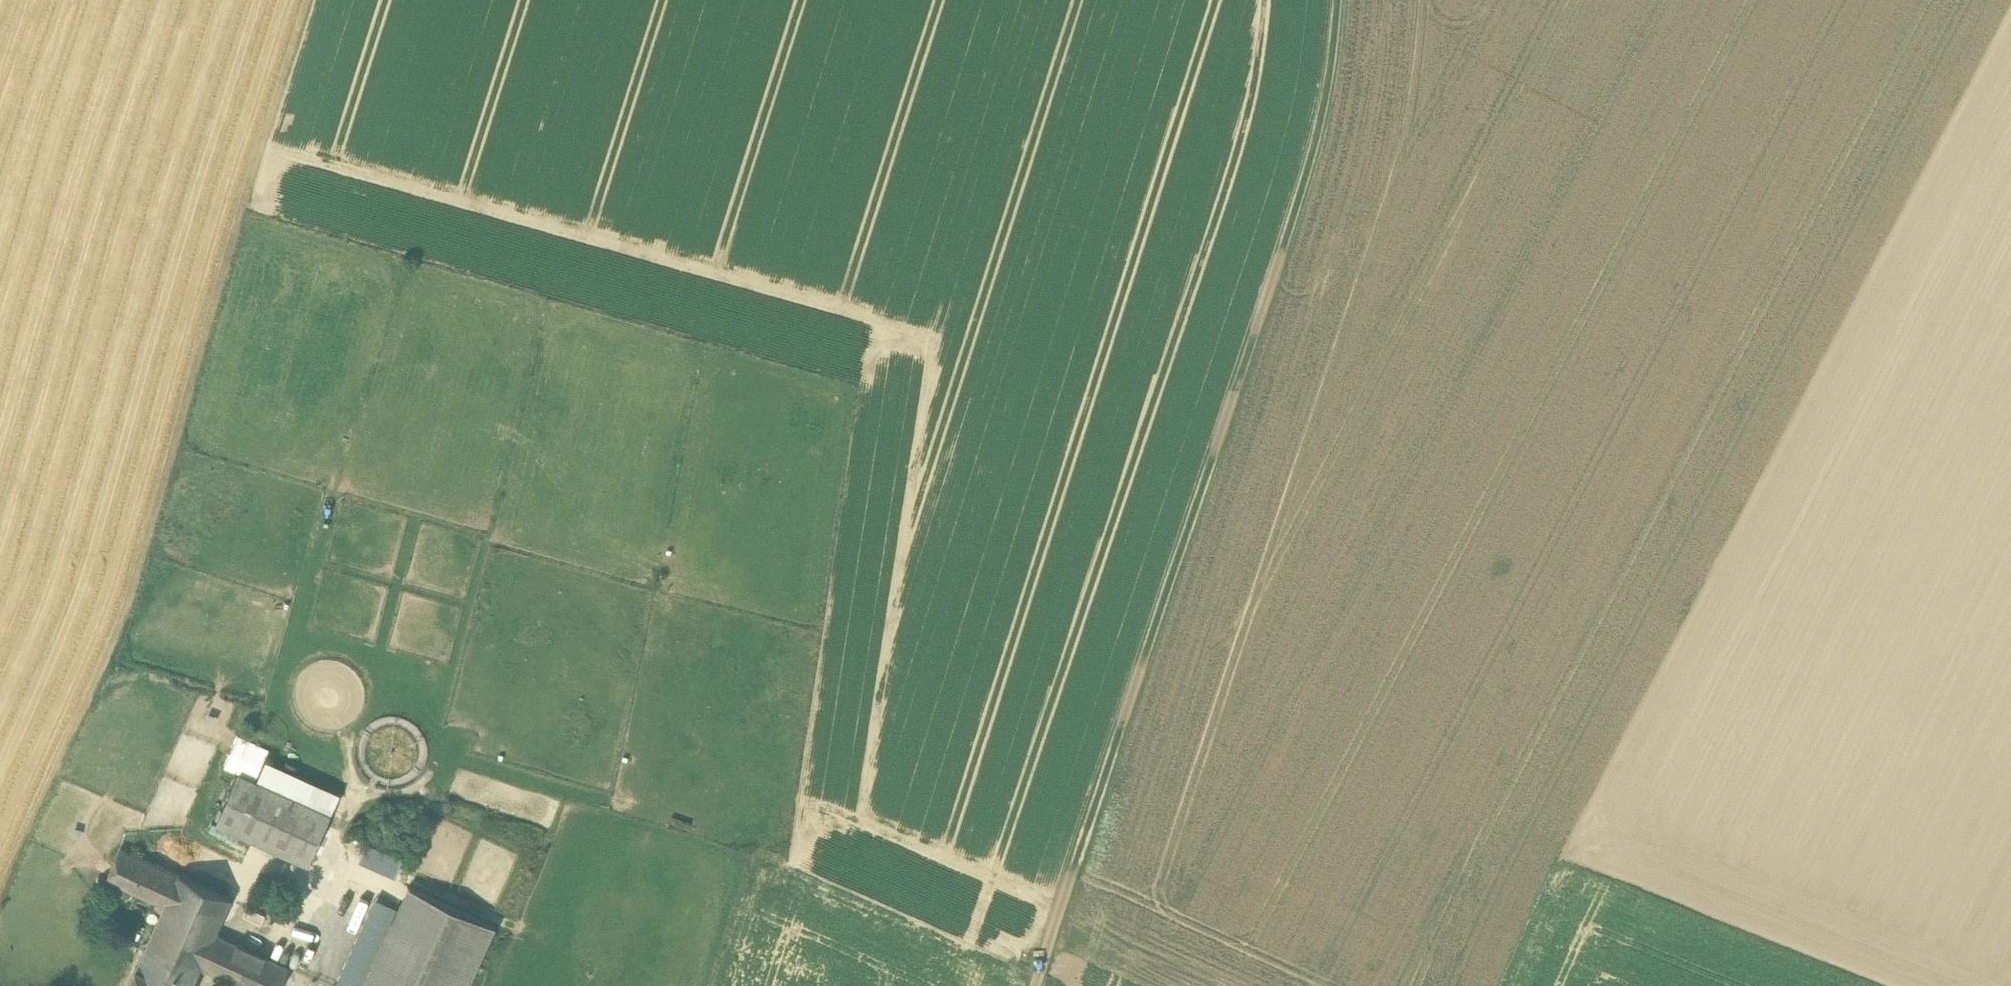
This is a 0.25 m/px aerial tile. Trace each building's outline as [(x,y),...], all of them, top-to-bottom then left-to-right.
[(265,762),(256,782),(330,814),(339,795),(265,762)] [(256,782),(238,773),(216,821),(308,862),(330,814),(256,782)] [(368,844),(363,855),(396,870),(401,859),(368,844)] [(179,874),(122,848),(122,847),(120,847),(105,879),(107,879),(165,905),(179,874)] [(393,875),(396,870),(363,855),(360,861),(393,875)] [(230,897),(179,874),(165,905),(147,944),(199,967),(200,965),(214,933),(230,897)] [(362,985),(467,985),(495,926),(408,886),(362,985)] [(396,909),(375,899),(336,983),(342,985),(360,985),(396,909)] [(255,927),(251,936),(283,951),(287,942),(255,927)] [(214,933),(200,965),(228,978),(228,979),(242,985),(244,985),(246,985),(280,985),(289,966),(287,966),(214,933)] [(147,944),(145,948),(128,985),(190,985),(199,967),(147,944)]
